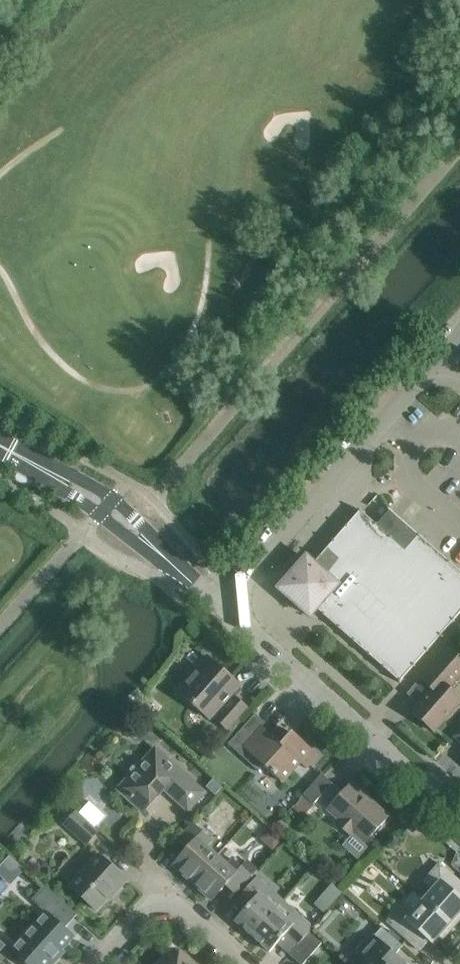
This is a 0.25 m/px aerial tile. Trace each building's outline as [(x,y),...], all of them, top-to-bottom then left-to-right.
[(419,535),(406,550),(360,510),(313,563),(307,557),(279,588),(311,616),(316,609),(400,682),(459,614),(459,570),(419,535)] [(448,647),(420,679),(431,689),(411,711),(435,732),(459,703),(459,698),(450,689),(459,677),(459,658),(448,647)] [(210,719),(213,716),(228,729),(247,708),(232,694),(240,685),(207,656),(177,690),(210,719)] [(262,726),(238,753),(259,771),(264,765),(283,783),(301,763),(306,768),(318,755),(292,732),(285,740),(281,744),(262,726)] [(130,776),(118,789),(143,812),(164,789),(188,811),(204,792),(156,748),(143,762),(139,761),(136,763),(130,769),(129,772),(130,776)] [(322,774),(303,794),(314,804),(332,783),(322,774)] [(223,787),(214,779),(207,786),(216,794),(223,787)] [(350,784),(329,808),(341,819),(337,824),(350,835),(354,830),(366,842),(388,817),(350,784)] [(99,831),(77,811),(64,824),(87,845),(99,831)] [(192,883),(217,856),(207,847),(212,841),(193,824),(177,841),(187,850),(173,866),(192,883)] [(452,864),(459,872),(459,854),(458,852),(456,854),(452,864)] [(99,855),(70,887),(96,910),(115,889),(117,891),(127,880),(99,855)] [(217,856),(192,883),(212,900),(226,885),(236,894),(252,876),(233,859),(228,865),(217,856)] [(10,857),(0,869),(0,877),(11,886),(12,887),(26,871),(10,857)] [(423,900),(453,927),(459,919),(459,897),(459,896),(459,895),(459,881),(440,863),(424,881),(433,889),(423,900)] [(235,921),(252,936),(284,901),(257,877),(240,896),(249,904),(235,921)] [(308,900),(310,903),(304,908),(313,919),(343,894),(332,880),(308,900)] [(44,885),(32,899),(48,914),(13,952),(26,963),(52,963),(55,961),(53,959),(74,936),(65,928),(77,915),(44,885)] [(453,927),(423,900),(414,911),(404,903),(388,921),(415,946),(424,936),(432,943),(438,937),(442,940),(453,927)] [(252,936),(270,952),(284,935),(297,946),(309,932),(313,927),(284,901),(252,936)] [(382,927),(358,954),(369,963),(405,963),(395,955),(403,946),(382,927)] [(309,932),(297,946),(289,955),(300,963),(303,963),(322,943),(309,932)] [(192,963),(194,960),(185,952),(183,955),(180,952),(173,960),(168,955),(160,963),(193,963),(192,963)]
